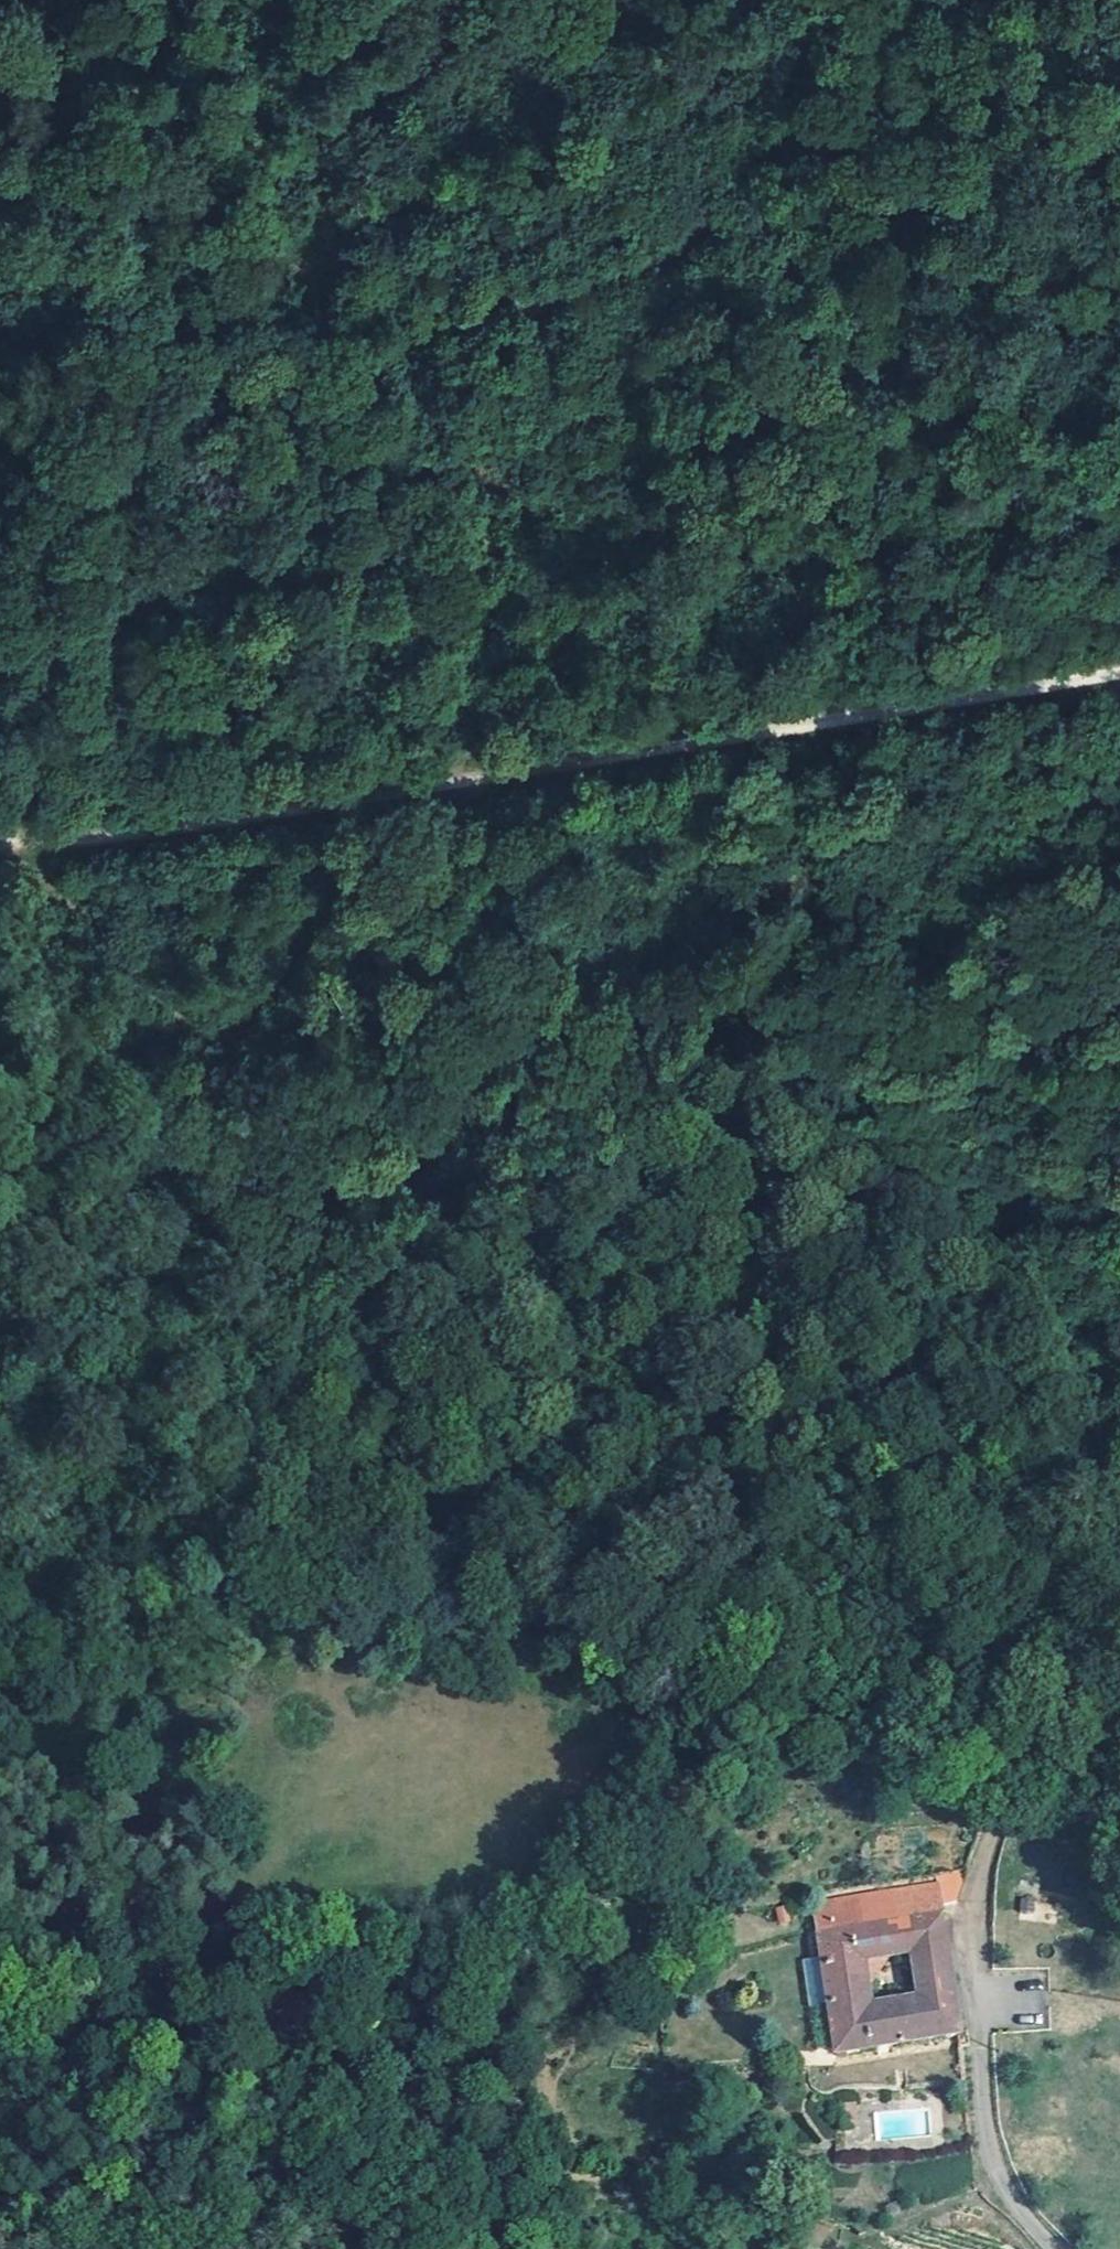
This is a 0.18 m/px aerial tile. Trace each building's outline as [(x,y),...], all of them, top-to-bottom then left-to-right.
[(957,2032),(933,1881),(860,1892),(863,1924),(814,1931),(831,2052),(957,2032)] [(712,1948),(707,1938),(704,1940),(691,1948),(695,1953),(696,1956),(712,1948)]
